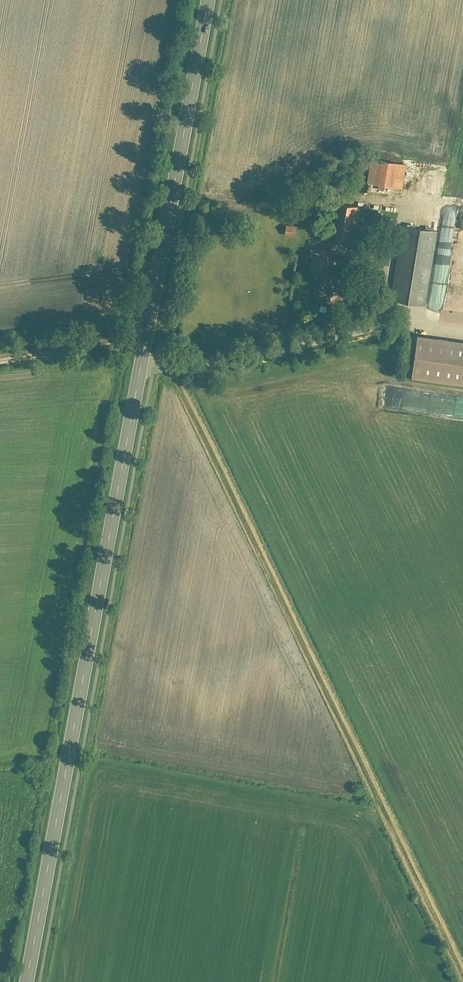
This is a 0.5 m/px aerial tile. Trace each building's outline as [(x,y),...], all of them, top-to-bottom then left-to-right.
[(370,160),(366,183),(400,190),(404,166),(370,160)] [(338,207),(332,243),(349,246),(356,211),(338,207)] [(388,300),(426,306),(429,283),(438,234),(400,227),(388,300)] [(286,229),(285,238),(294,240),(296,231),(286,229)] [(313,248),(309,274),(321,276),(317,301),(342,305),(346,274),(330,271),(333,251),(313,248)] [(426,306),(447,311),(452,288),(429,283),(426,306)] [(412,379),(462,385),(462,343),(417,337),(412,379)]
